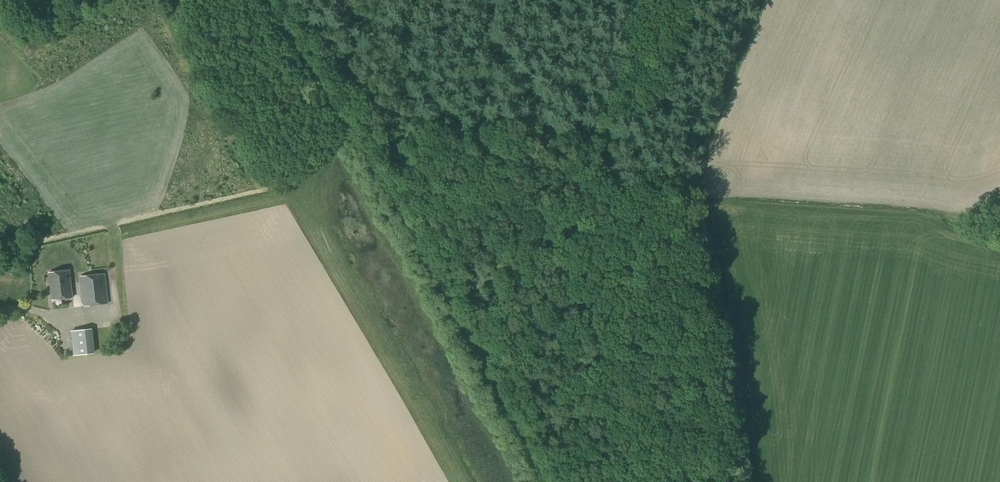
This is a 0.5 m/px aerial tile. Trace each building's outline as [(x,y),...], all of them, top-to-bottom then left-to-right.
[(49,273),(52,300),(72,298),(69,270),(49,273)] [(84,306),(108,304),(104,274),(80,276),(84,306)] [(73,356),(95,353),(92,328),(71,331),(73,356)]
